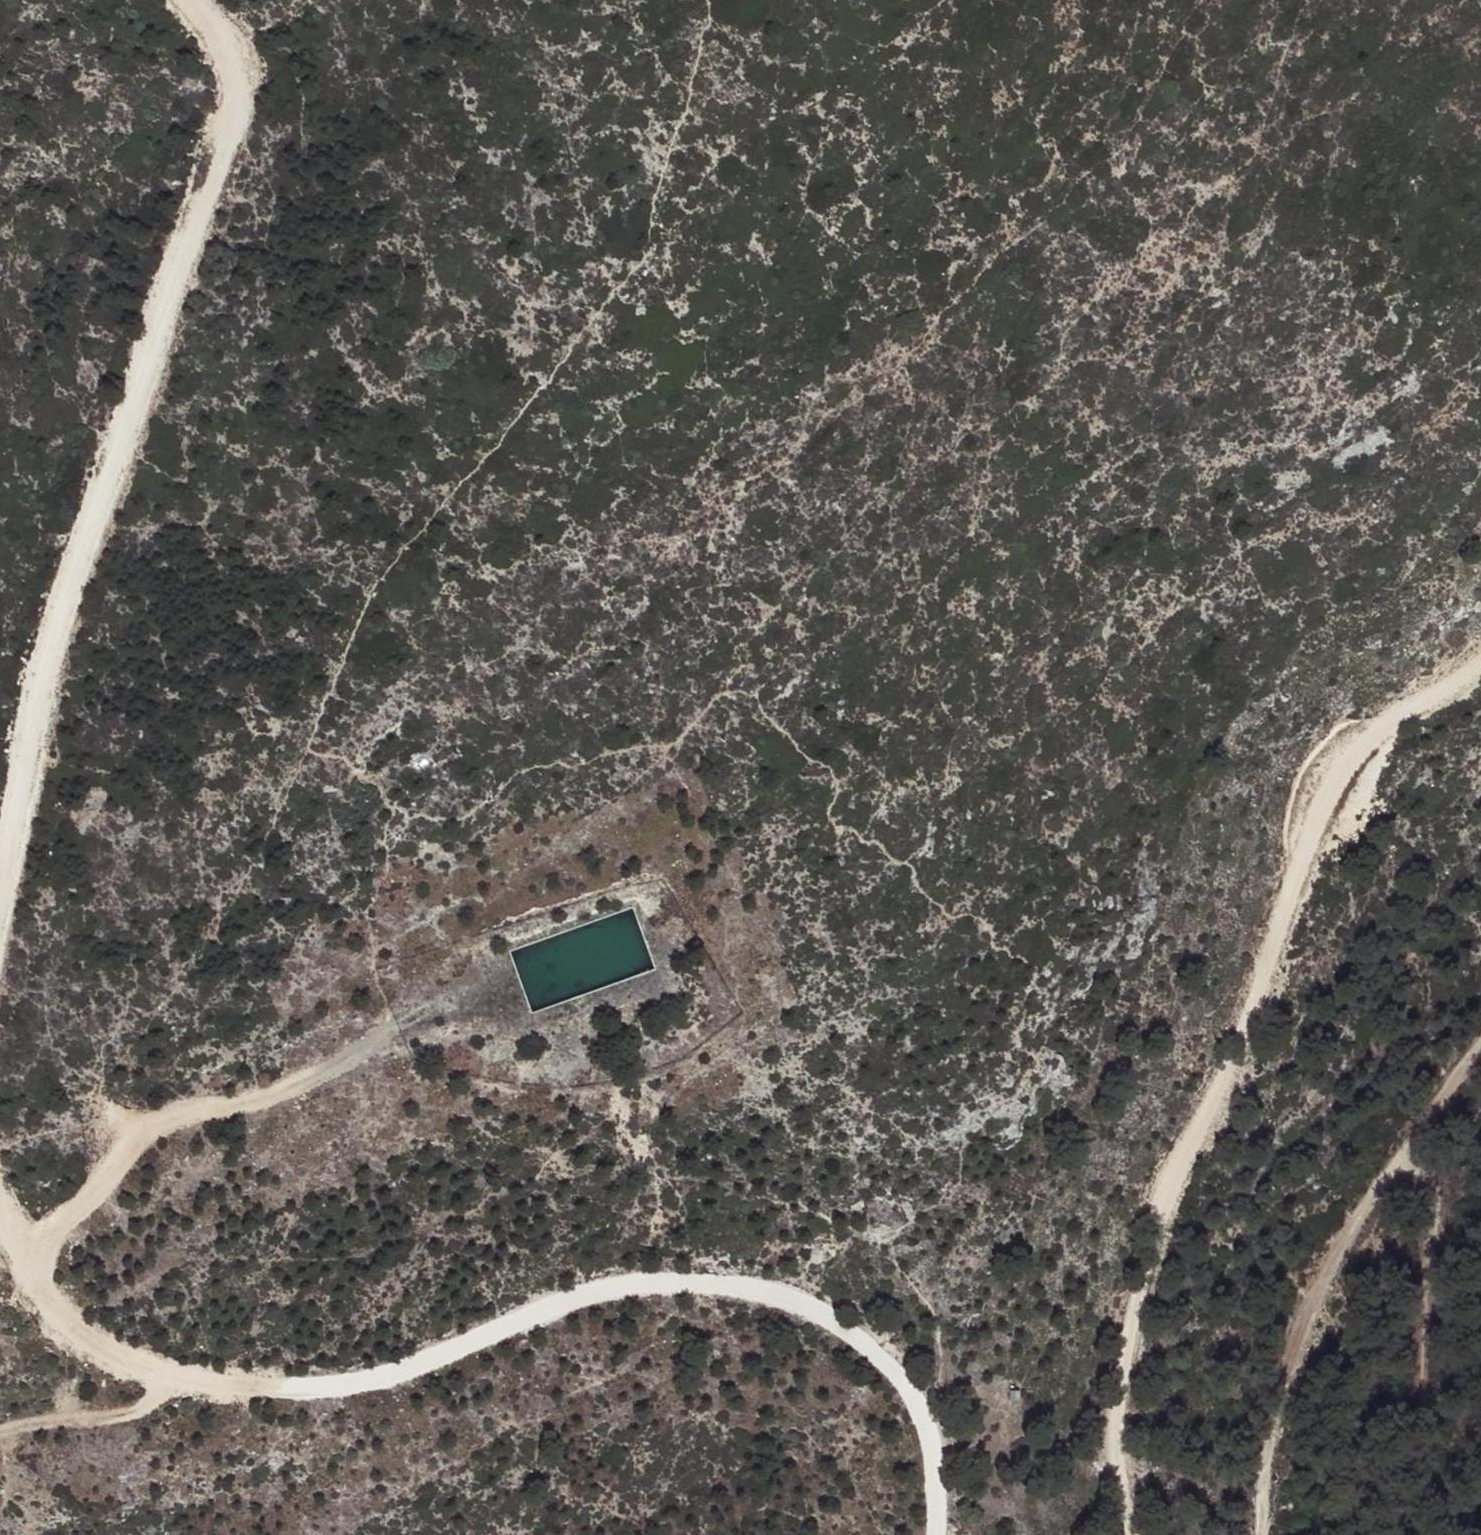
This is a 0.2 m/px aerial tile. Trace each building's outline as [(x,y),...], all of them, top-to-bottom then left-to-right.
[(106,799),(88,798),(84,822),(96,826),(106,799)]
